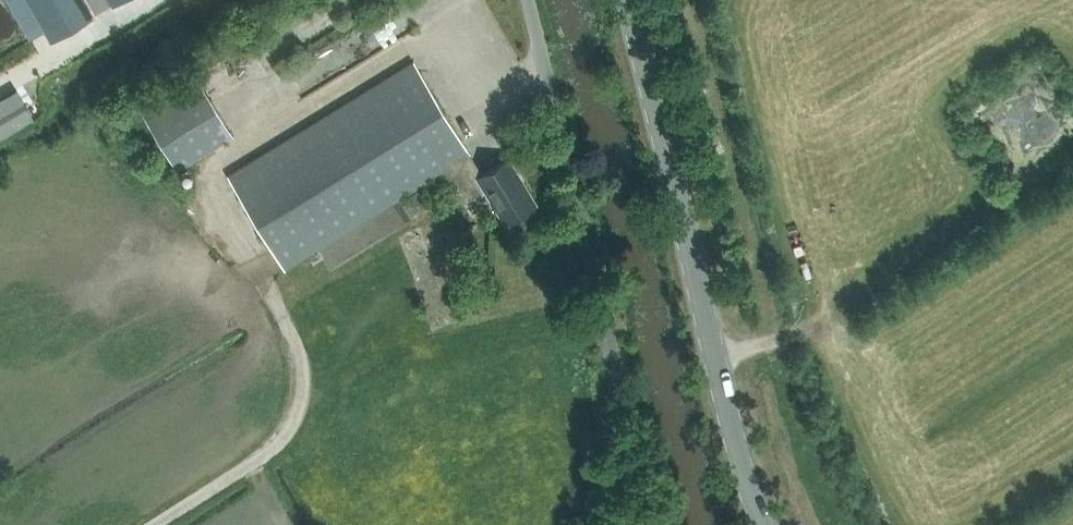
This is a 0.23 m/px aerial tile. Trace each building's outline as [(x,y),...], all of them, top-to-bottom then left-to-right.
[(45,31),(52,43),(94,18),(83,0),(27,0),(45,31)] [(413,61),(226,175),(283,268),(443,171),(462,203),(484,189),(504,222),(535,203),(508,159),(482,175),(413,61)] [(170,97),(143,114),(142,114),(170,160),(178,173),(232,135),(198,81),(170,97)] [(33,116),(16,88),(0,98),(0,136),(33,116)]
